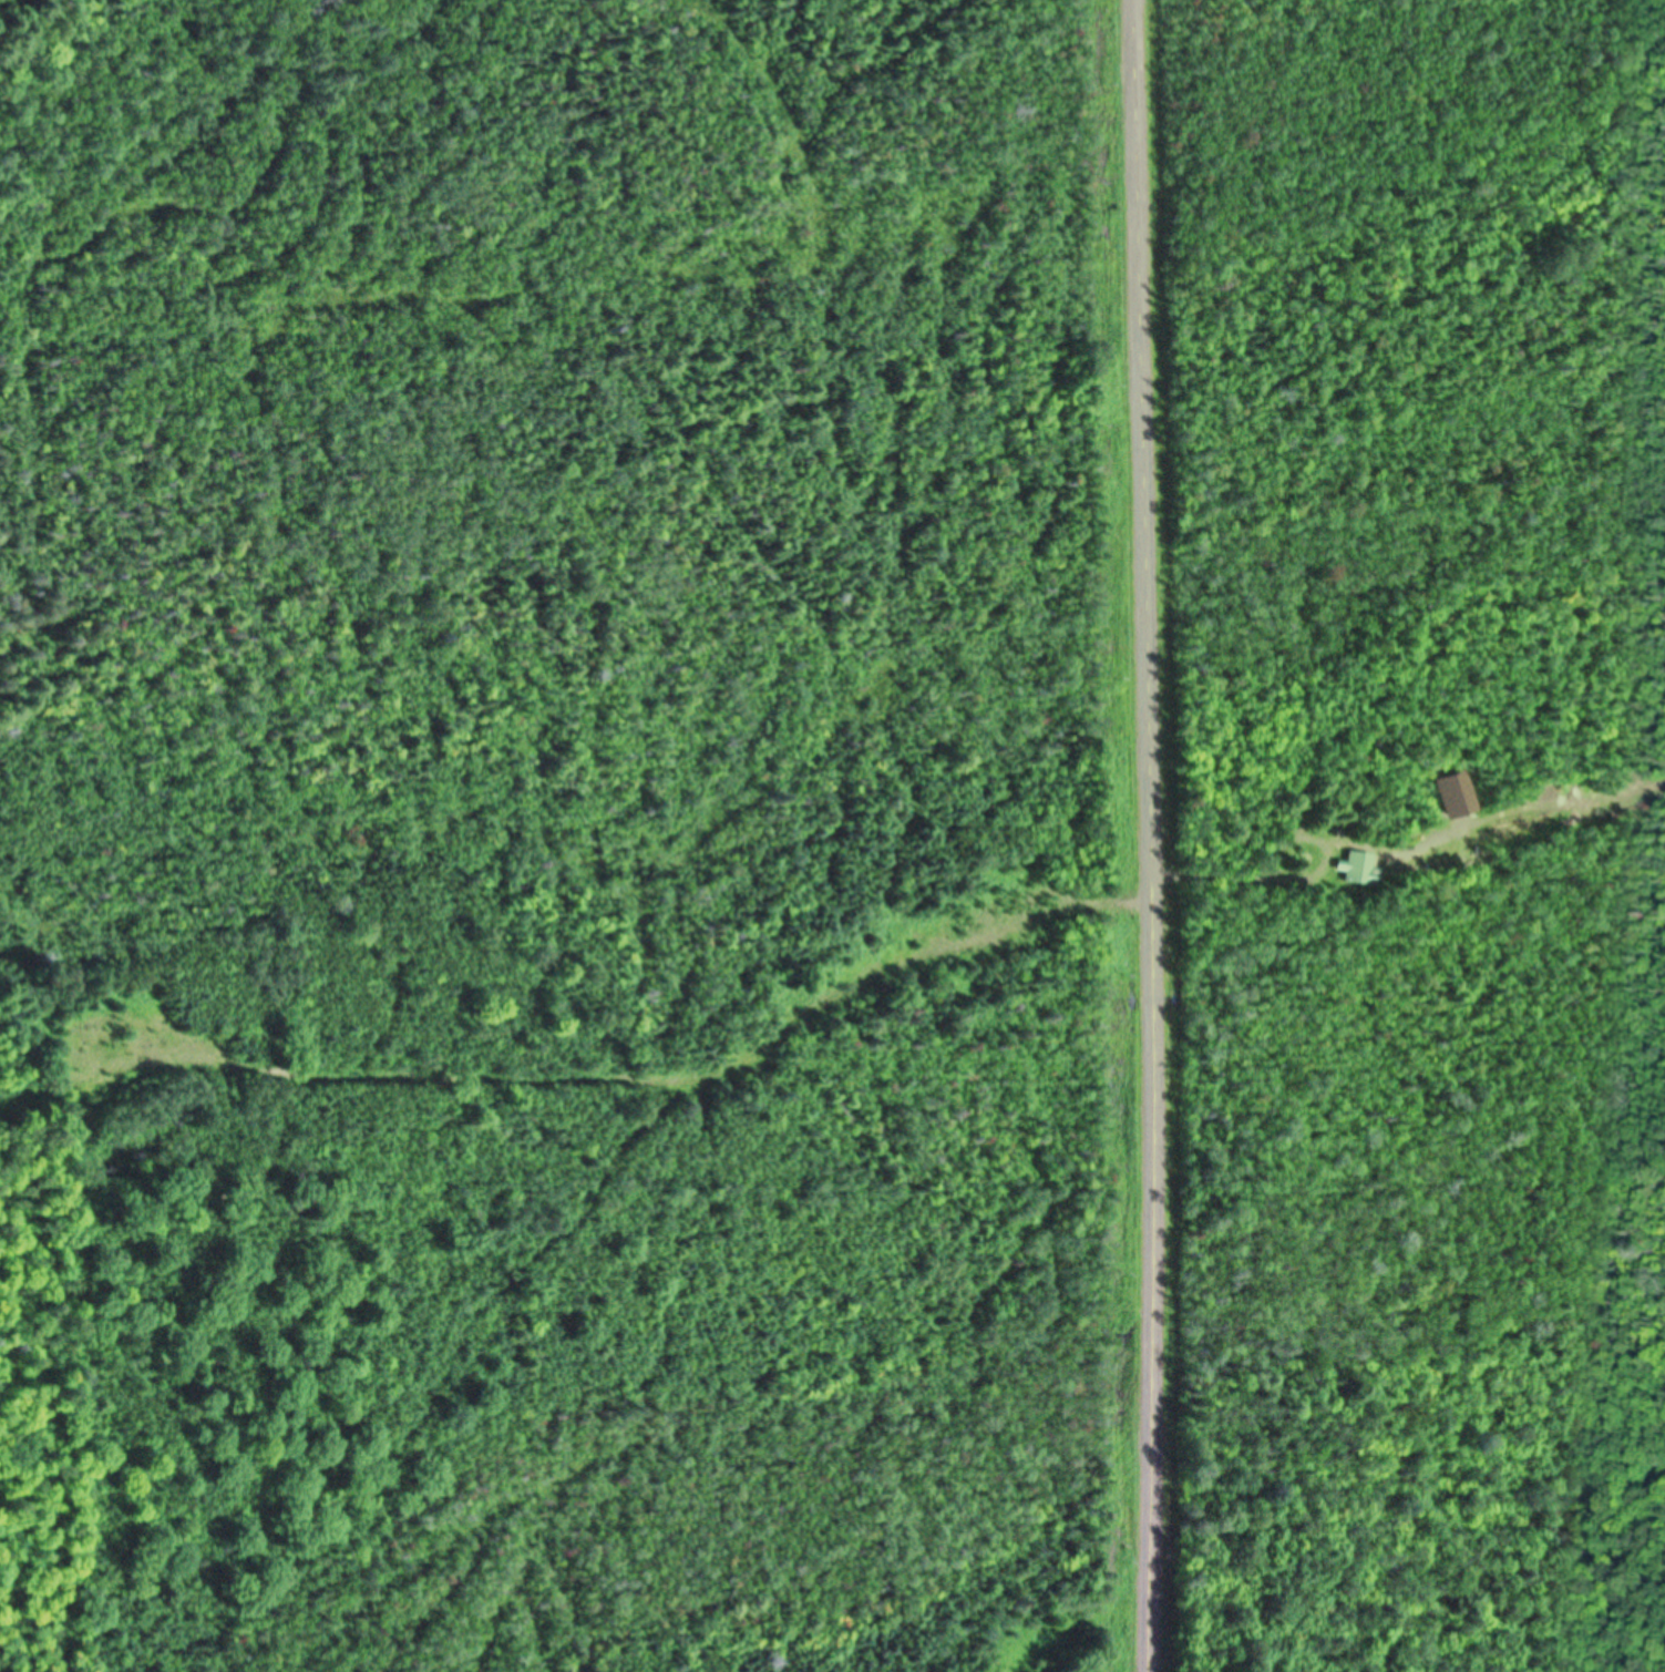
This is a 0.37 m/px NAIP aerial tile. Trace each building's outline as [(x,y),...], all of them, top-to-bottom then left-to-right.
[(1346,864),(1338,862),(1337,873),(1344,874),(1342,885),(1367,889),(1372,856),(1348,853),(1346,864)]
